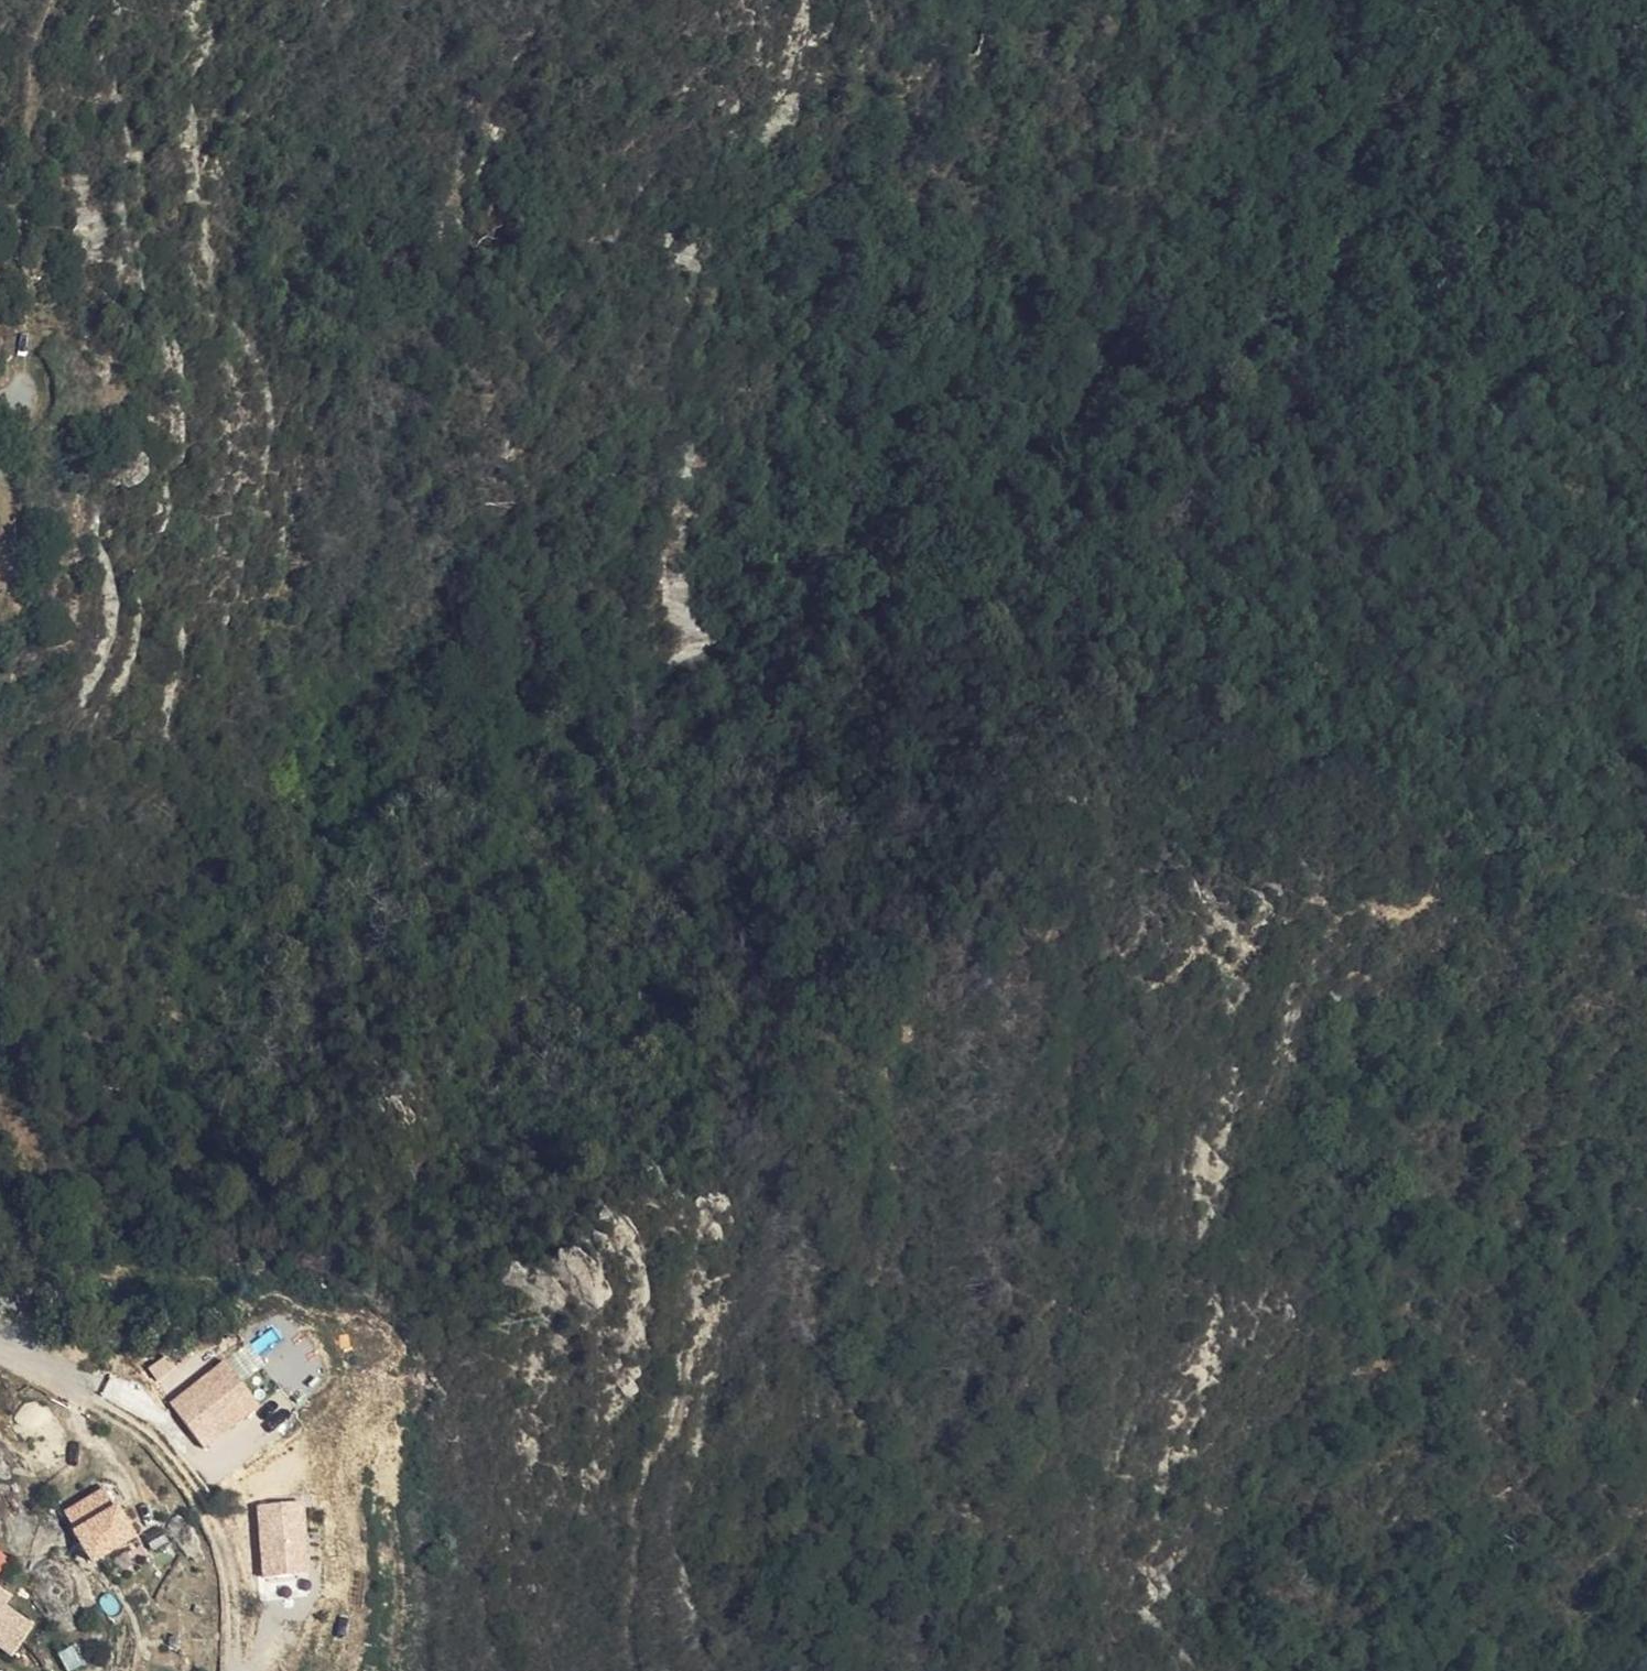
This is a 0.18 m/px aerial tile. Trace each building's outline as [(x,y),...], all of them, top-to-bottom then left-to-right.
[(229,1361),(169,1396),(198,1447),(259,1411),(229,1361)] [(111,1526),(84,1479),(44,1502),(72,1549),(111,1526)] [(255,1504),(261,1575),(309,1571),(303,1499),(255,1504)] [(13,1616),(0,1608),(0,1641),(13,1616)]
